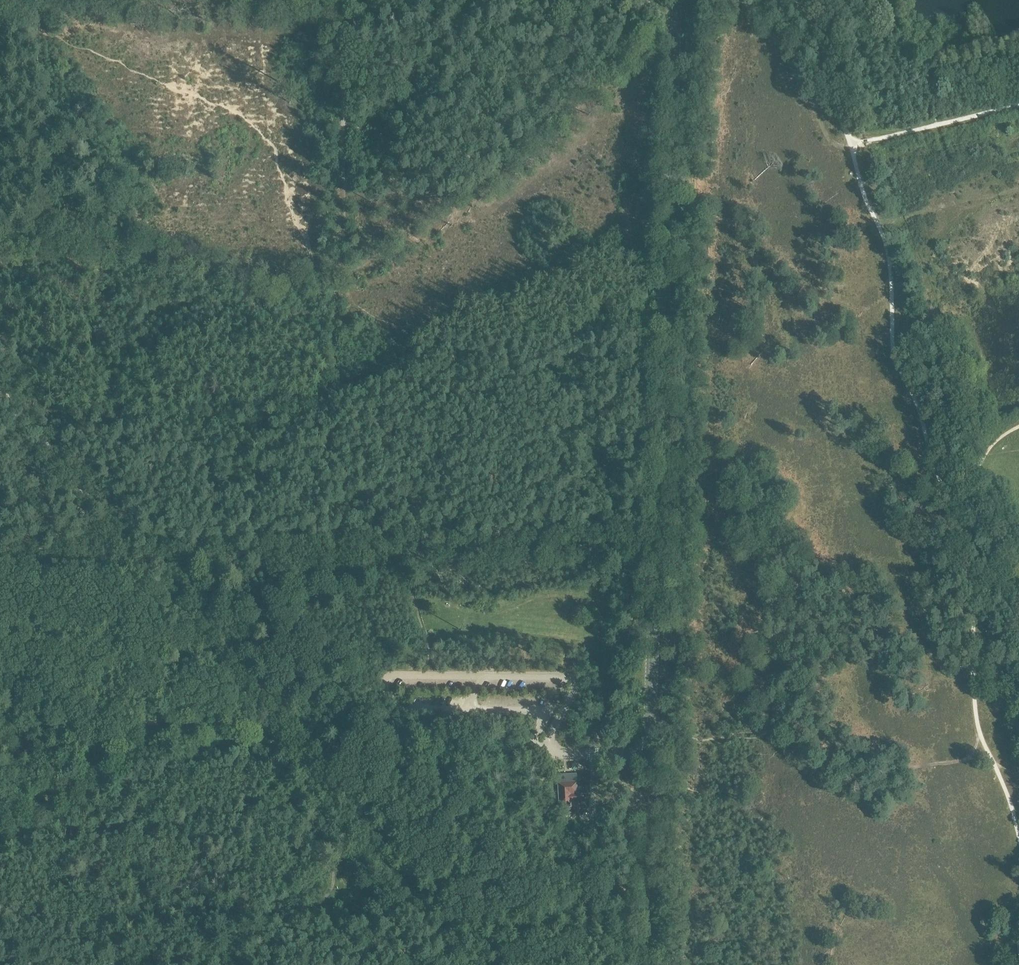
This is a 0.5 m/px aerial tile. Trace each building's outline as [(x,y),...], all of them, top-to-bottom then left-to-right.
[(578,812),(578,801),(577,801),(576,793),(577,793),(576,782),(559,783),(560,813),(564,813),(564,816),(570,815),(570,813),(578,812)]
